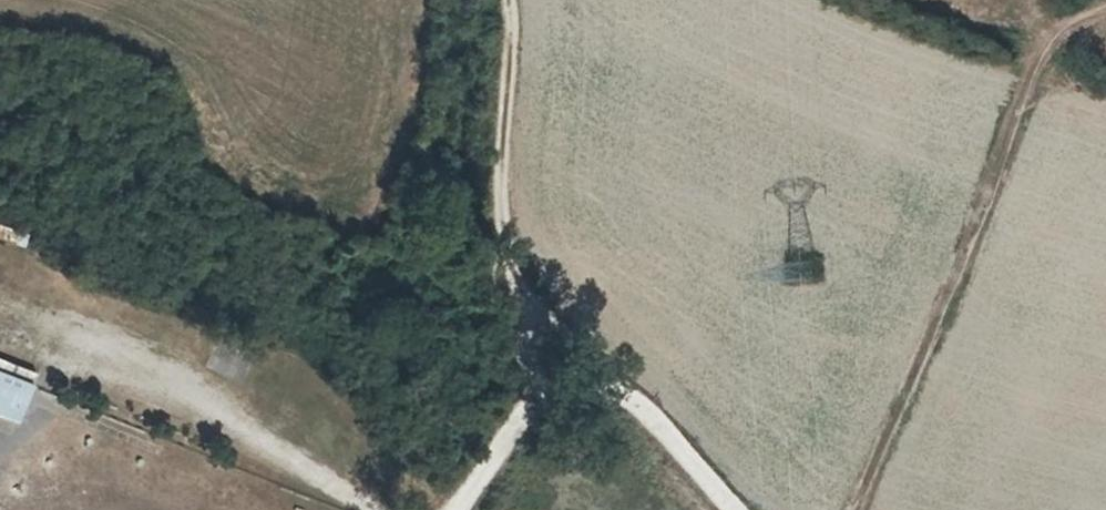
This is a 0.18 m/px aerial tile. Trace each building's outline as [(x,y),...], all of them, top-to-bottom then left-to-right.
[(0,227),(0,242),(20,249),(25,235),(0,227)] [(0,358),(0,411),(20,419),(37,372),(0,358)]
